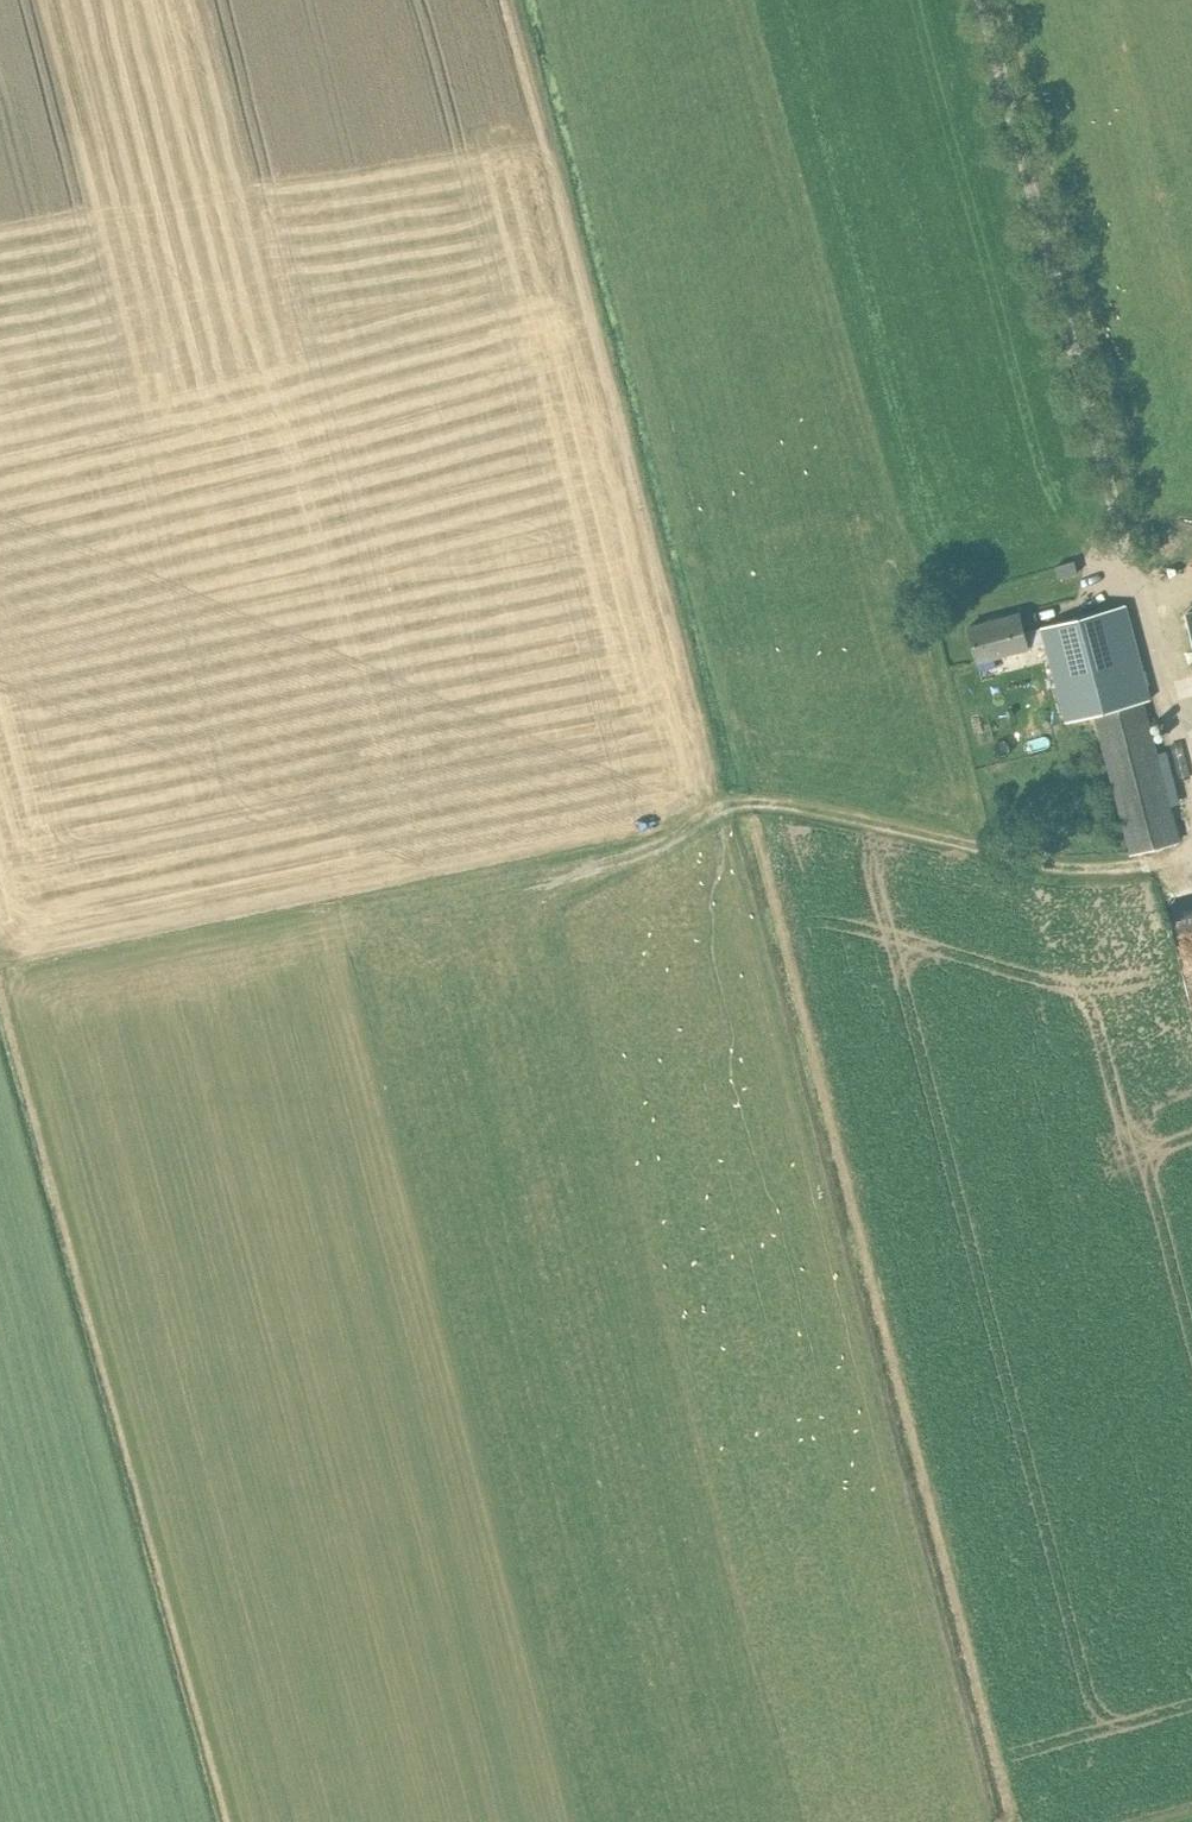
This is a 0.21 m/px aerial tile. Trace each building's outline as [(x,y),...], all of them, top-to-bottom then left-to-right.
[(1074,560),(1055,565),(1059,579),(1078,573),(1074,560)] [(1094,714),(1130,852),(1179,839),(1143,701),(1150,699),(1125,605),(1041,627),(1042,628),(1023,633),(1018,613),(968,626),(978,661),(1028,648),(1027,647),(1046,642),(1066,721),(1094,714)]
